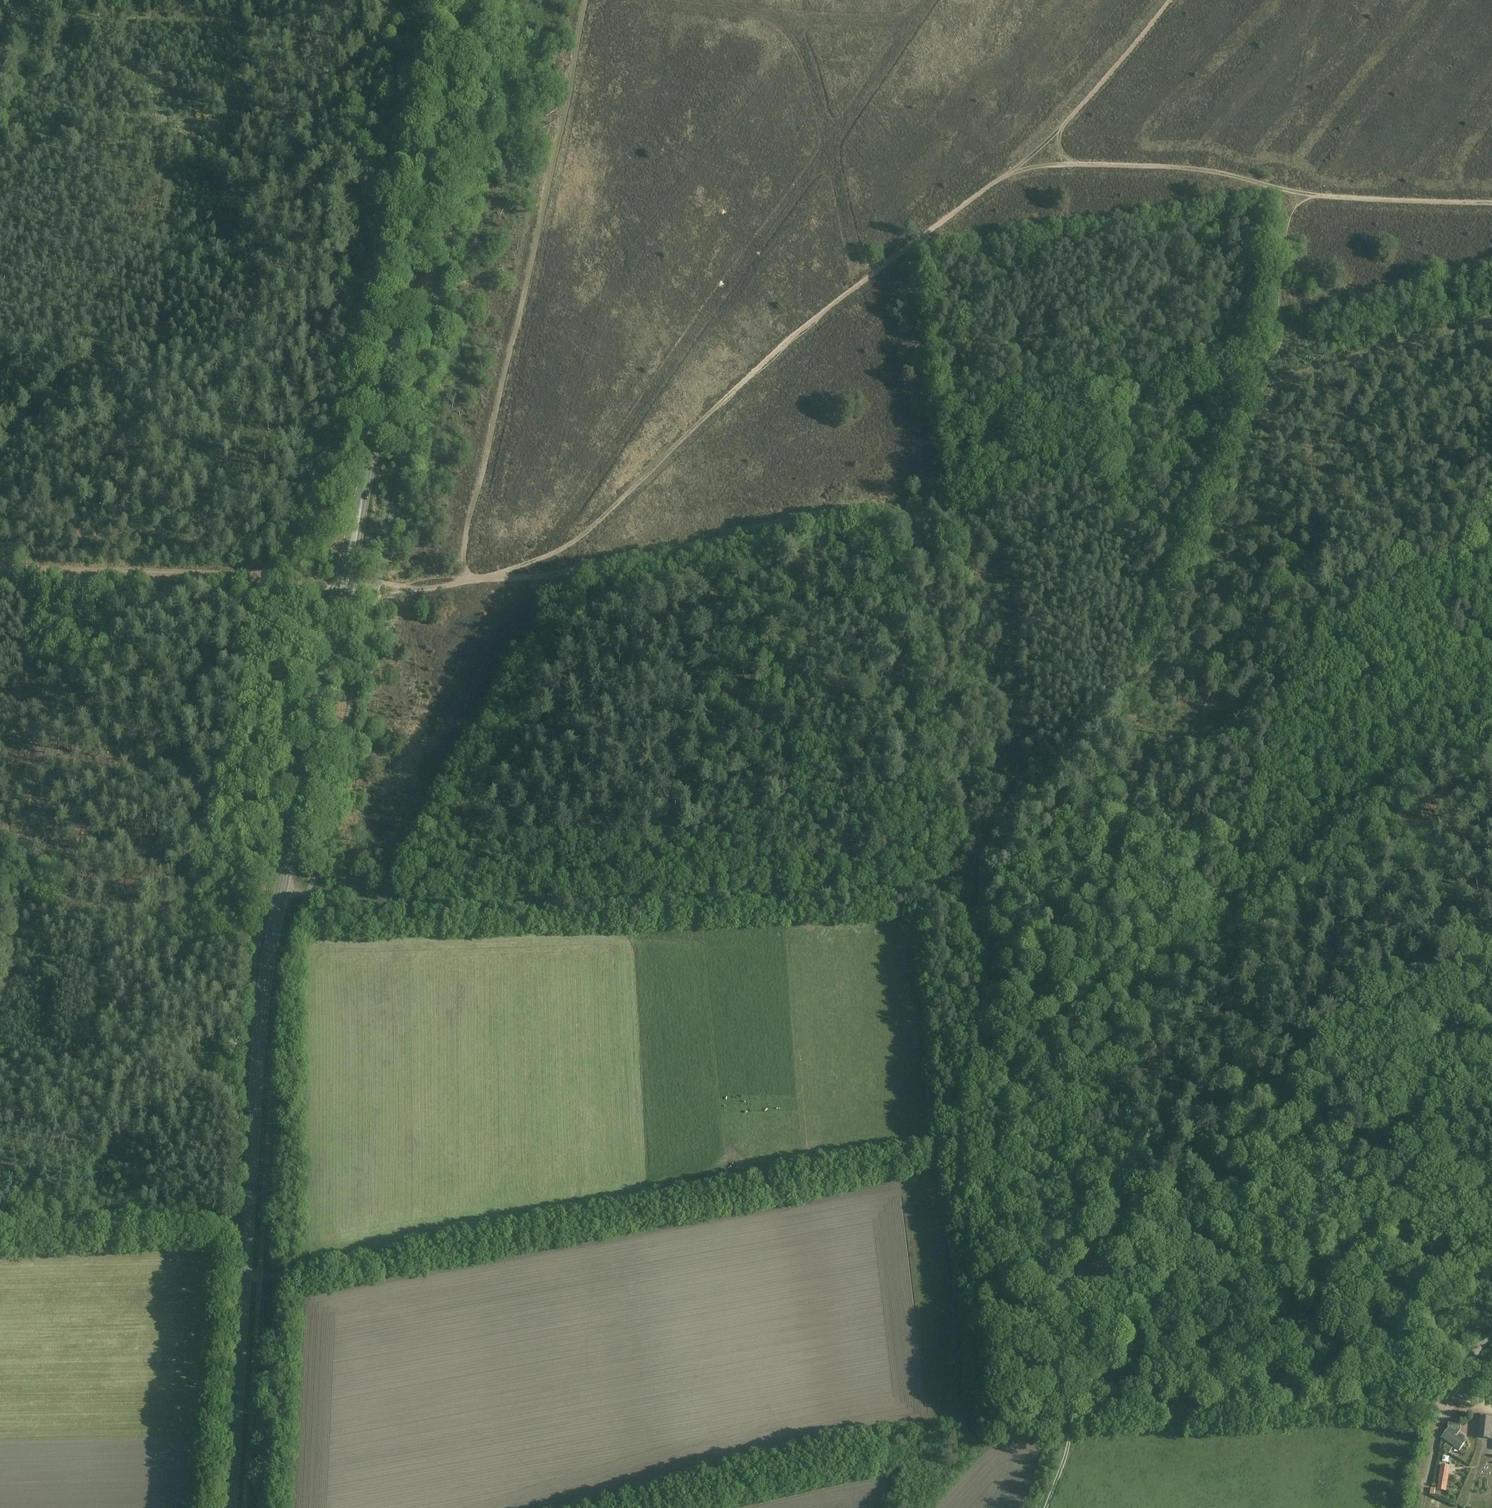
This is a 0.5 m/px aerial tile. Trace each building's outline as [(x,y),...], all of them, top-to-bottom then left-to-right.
[(1450,1421),(1464,1423),(1469,1401),(1454,1398),(1450,1421)] [(1476,1412),(1476,1433),(1488,1433),(1488,1412),(1476,1412)] [(1439,1425),(1438,1434),(1461,1439),(1463,1430),(1439,1425)] [(1432,1460),(1456,1465),(1458,1456),(1434,1451),(1432,1460)] [(1429,1476),(1427,1485),(1451,1490),(1453,1482),(1429,1476)]
